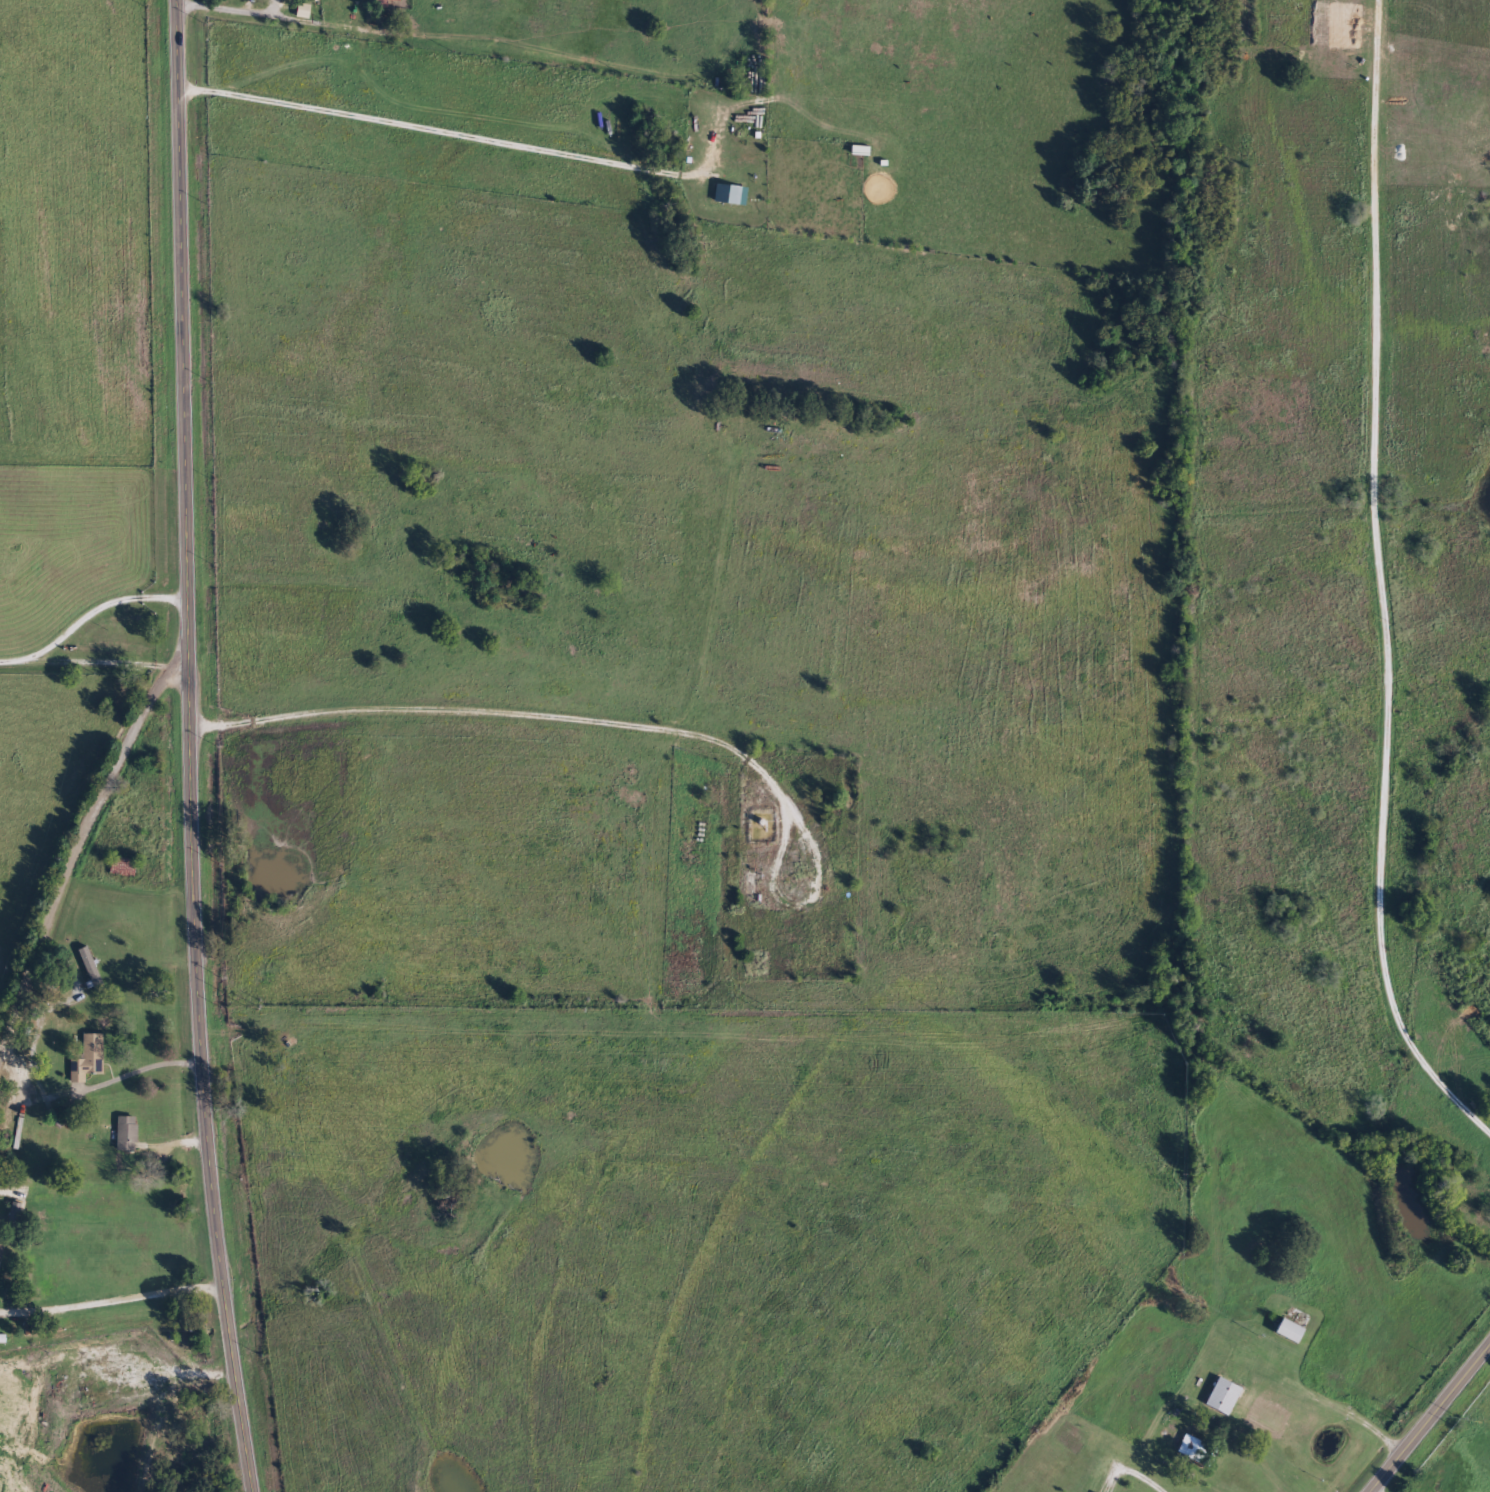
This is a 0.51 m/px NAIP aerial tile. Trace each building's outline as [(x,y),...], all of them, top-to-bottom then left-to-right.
[(299,18),(312,20),(314,6),(301,4),(299,18)] [(717,202),(741,206),(744,188),(720,184),(717,202)] [(94,988),(104,985),(93,947),(83,950),(94,988)] [(86,1034),(86,1059),(73,1060),(73,1083),(88,1083),(88,1075),(107,1074),(106,1034),(86,1034)] [(120,1151),(140,1151),(140,1117),(121,1117),(120,1151)] [(1278,1334),(1301,1346),(1310,1329),(1286,1317),(1278,1334)] [(9,1344),(10,1335),(0,1335),(0,1344),(9,1344)] [(1207,1405),(1231,1417),(1246,1389),(1222,1377),(1207,1405)]
